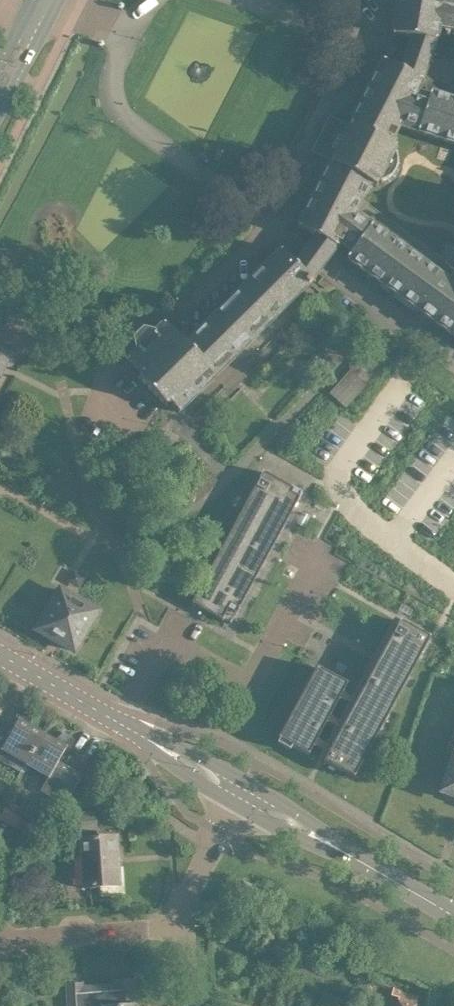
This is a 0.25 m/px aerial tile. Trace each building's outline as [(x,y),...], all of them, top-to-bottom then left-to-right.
[(389,37),(412,40),(399,70),(380,60),(346,126),(332,119),(324,134),(317,148),(332,155),(297,226),(313,234),(293,261),(280,248),(184,343),(162,321),(152,331),(141,328),(134,336),(135,347),(125,357),(141,373),(137,377),(165,405),(169,400),(179,410),(312,278),(337,245),(348,253),(343,260),(453,342),(453,235),(450,242),(441,238),(432,254),(355,200),(365,181),(372,184),(376,177),(378,179),(384,179),(392,164),(394,156),(389,153),(394,143),(388,139),(398,121),(453,139),(453,100),(431,93),(425,103),(416,98),(437,48),(440,32),(453,34),(453,0),(395,0),(389,37)] [(10,351),(0,346),(0,371),(10,351)] [(262,470),(190,601),(229,622),(301,491),(262,470)] [(59,588),(37,628),(73,649),(88,622),(92,621),(96,615),(95,611),(96,609),(59,588)] [(398,619),(322,759),(353,776),(429,635),(398,619)] [(316,665),(277,737),(307,753),(346,682),(316,665)] [(19,717),(10,732),(0,726),(0,727),(0,759),(20,771),(26,761),(42,732),(29,724),(32,712),(24,708),(23,709),(21,707),(17,716),(19,717)] [(54,738),(42,732),(26,761),(48,774),(43,783),(66,795),(80,772),(58,759),(66,745),(67,746),(72,737),(72,736),(72,735),(63,730),(54,738)] [(442,790),(453,795),(453,757),(442,790)] [(82,886),(118,884),(114,835),(96,836),(94,810),(69,811),(70,830),(79,830),(82,886)] [(232,900),(228,908),(237,913),(241,905),(232,900)] [(137,1002),(135,1002),(133,976),(113,978),(113,982),(82,985),(82,981),(66,982),(68,1005),(137,1005),(137,1002)] [(416,995),(415,994),(400,990),(401,989),(393,986),(390,993),(397,995),(394,1005),(414,1005),(416,995)] [(264,1003),(273,1005),(276,991),(267,989),(264,1003)]
